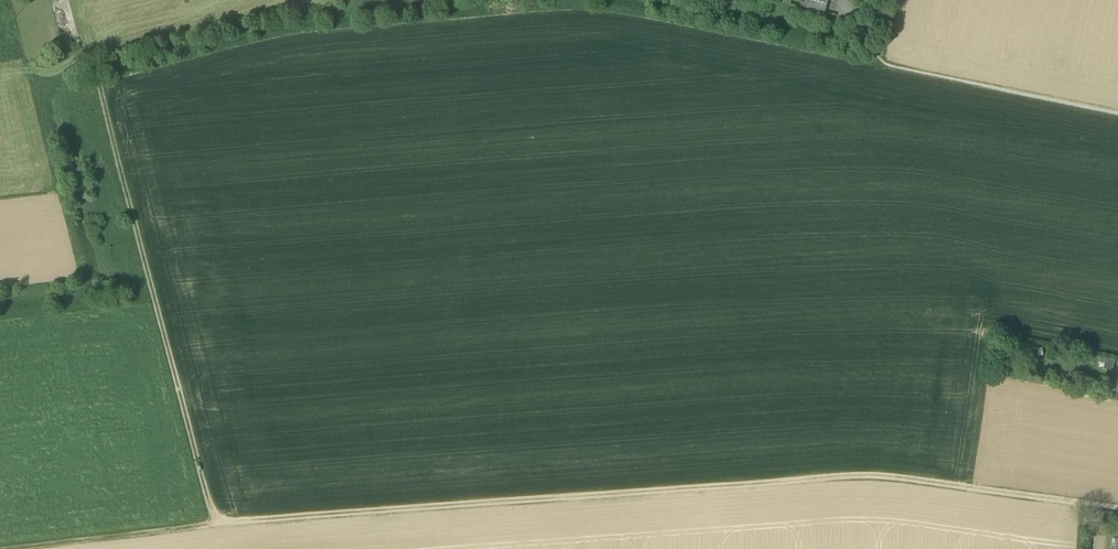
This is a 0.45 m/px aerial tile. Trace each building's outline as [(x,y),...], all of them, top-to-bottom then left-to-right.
[(825,13),(827,6),(806,1),(804,8),(825,13)] [(1117,393),(1117,378),(1110,377),(1108,391),(1117,393)]
